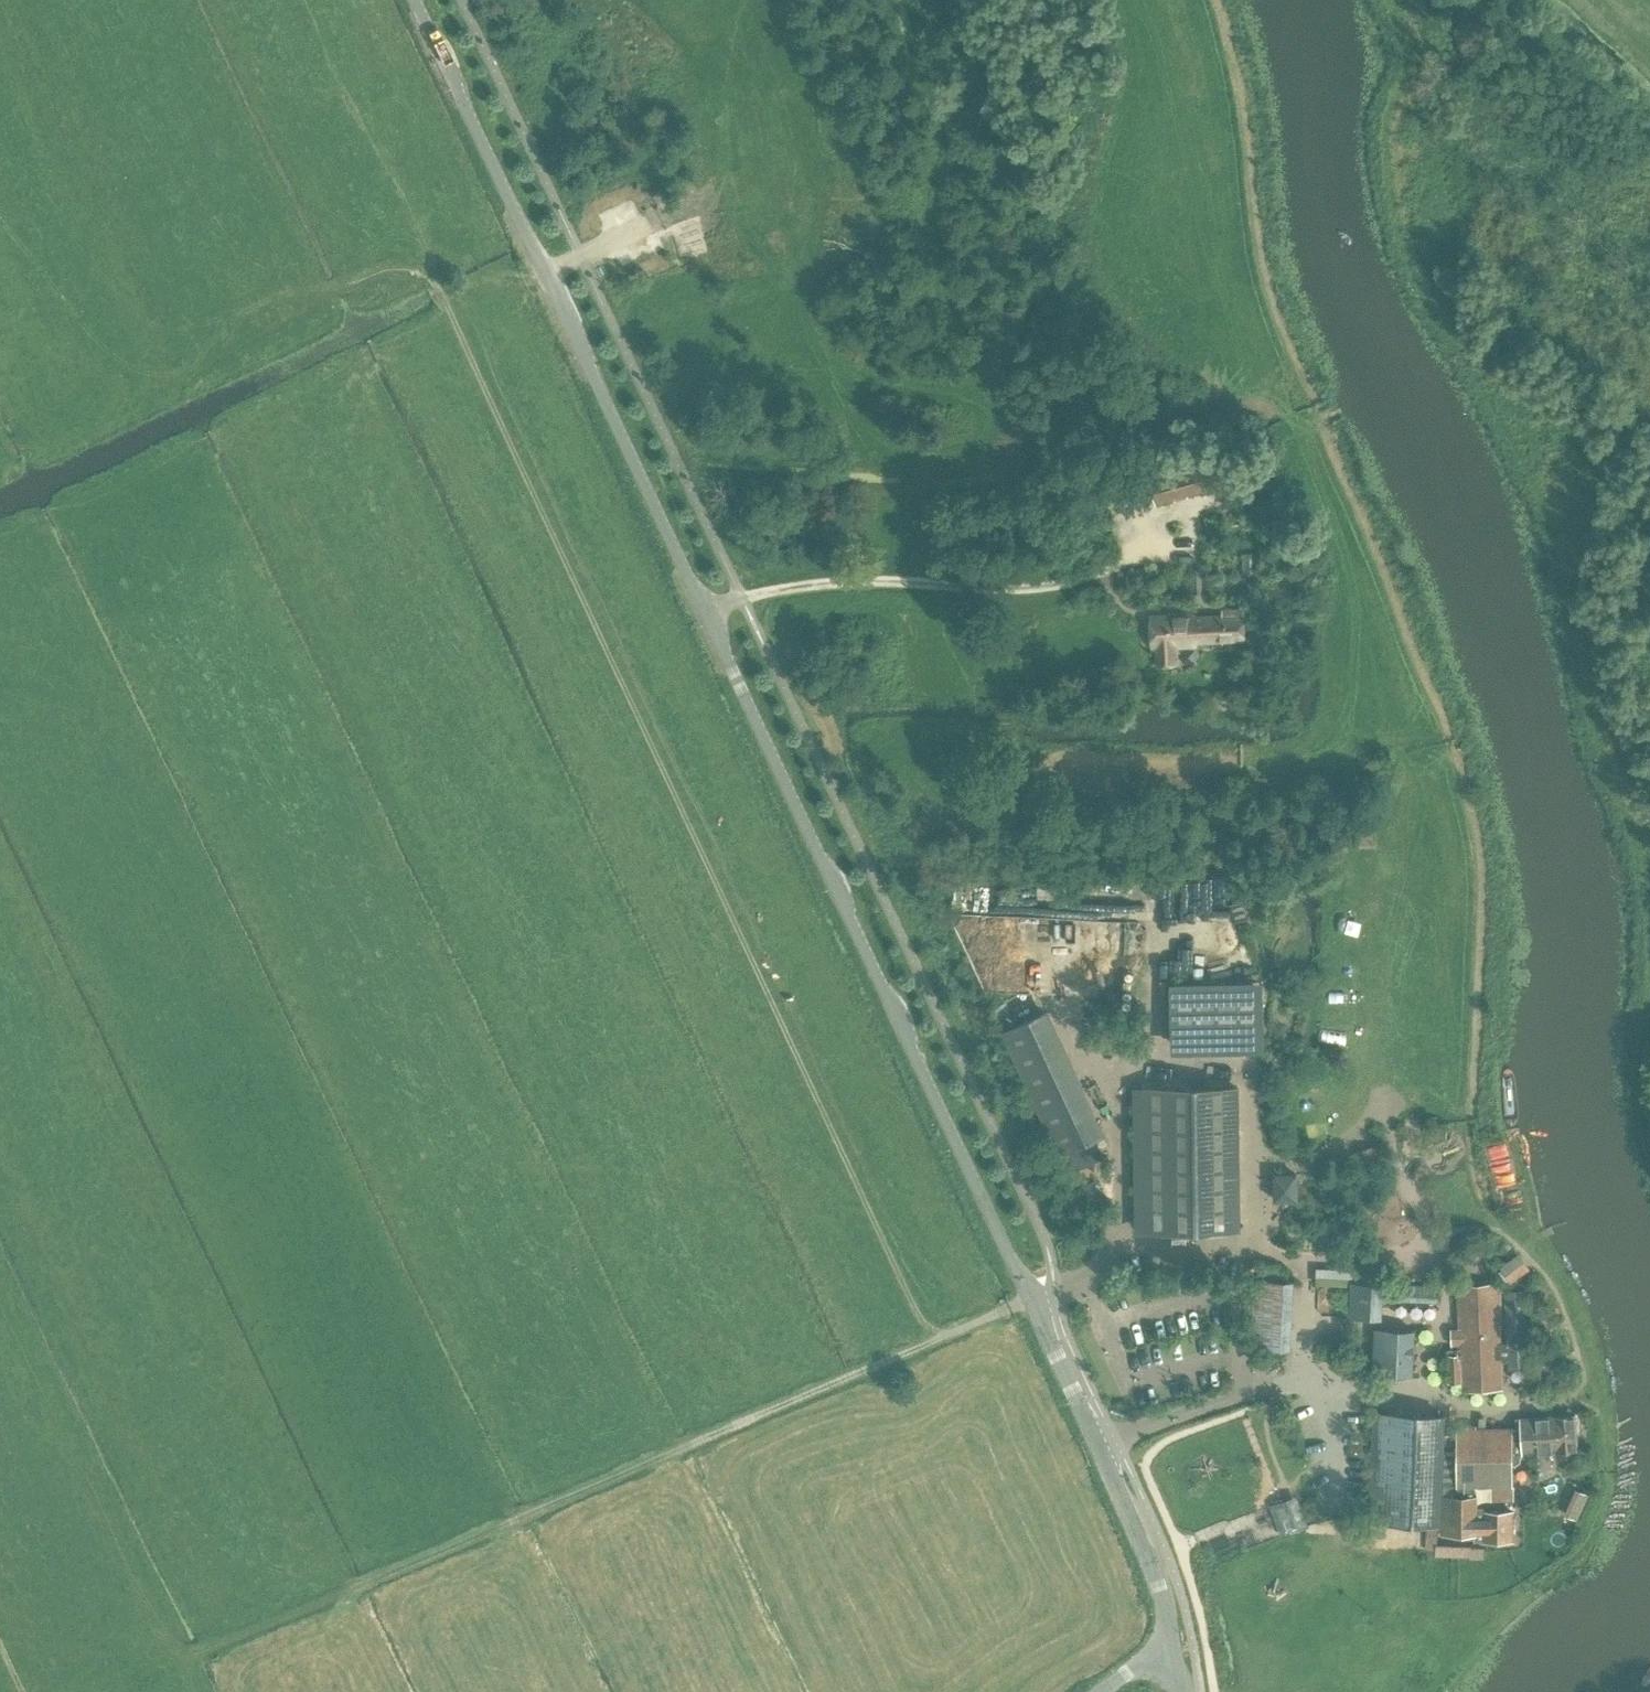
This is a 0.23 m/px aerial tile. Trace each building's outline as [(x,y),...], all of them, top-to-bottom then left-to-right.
[(1156,502),(1204,489),(1198,465),(1149,479),(1156,502)] [(1244,640),(1243,615),(1242,615),(1221,616),(1193,617),(1193,615),(1151,617),(1153,668),(1183,667),(1182,647),(1195,646),(1195,642),(1244,640)] [(1260,981),(1173,983),(1174,1049),(1261,1048),(1260,981)] [(1051,1007),(1002,1031),(1049,1132),(1091,1113),(1101,1134),(1109,1130),(1051,1007)] [(1138,1081),(1138,1208),(1140,1208),(1199,1207),(1199,1208),(1236,1208),(1236,1229),(1244,1228),(1243,1081),(1138,1081)] [(1091,1113),(1049,1132),(1059,1153),(1101,1134),(1091,1113)] [(1373,1152),(1358,1157),(1363,1172),(1378,1167),(1373,1152)] [(1295,1181),(1277,1182),(1278,1193),(1295,1193),(1295,1181)] [(1342,1186),(1327,1187),(1328,1203),(1344,1201),(1342,1186)] [(1140,1208),(1138,1208),(1138,1230),(1236,1229),(1236,1208),(1199,1208),(1199,1207),(1140,1208)] [(1516,1258),(1500,1268),(1507,1280),(1523,1270),(1516,1258)] [(1355,1283),(1356,1270),(1356,1266),(1319,1265),(1319,1281),(1352,1283),(1355,1283)] [(1352,1283),(1351,1312),(1377,1313),(1381,1271),(1356,1270),(1355,1283),(1352,1283)] [(1254,1281),(1253,1297),(1271,1297),(1271,1281),(1254,1280),(1254,1281)] [(1292,1281),(1271,1281),(1271,1297),(1253,1297),(1252,1329),(1279,1330),(1278,1348),(1290,1348),(1292,1281)] [(1449,1356),(1448,1356),(1449,1379),(1462,1379),(1463,1383),(1463,1390),(1502,1388),(1501,1361),(1500,1358),(1500,1344),(1499,1326),(1501,1326),(1500,1307),(1499,1284),(1489,1285),(1488,1281),(1468,1282),(1467,1286),(1464,1286),(1457,1286),(1459,1328),(1461,1328),(1461,1329),(1452,1330),(1452,1345),(1458,1345),(1458,1349),(1448,1350),(1449,1356)] [(1374,1353),(1373,1373),(1408,1375),(1409,1354),(1393,1353),(1392,1353),(1393,1329),(1375,1328),(1374,1353)] [(1252,1329),(1252,1346),(1278,1348),(1279,1330),(1252,1329)] [(1508,1344),(1500,1344),(1500,1358),(1507,1358),(1508,1361),(1517,1361),(1528,1360),(1527,1334),(1507,1335),(1508,1344)] [(1369,1518),(1365,1520),(1426,1524),(1437,1524),(1437,1521),(1441,1521),(1441,1534),(1474,1534),(1474,1540),(1512,1540),(1512,1511),(1484,1511),(1482,1508),(1476,1508),(1476,1504),(1476,1497),(1474,1497),(1474,1486),(1492,1486),(1492,1501),(1513,1501),(1513,1486),(1512,1486),(1511,1465),(1515,1465),(1520,1461),(1520,1458),(1521,1458),(1538,1457),(1538,1452),(1558,1450),(1558,1453),(1578,1452),(1575,1414),(1553,1416),(1515,1419),(1516,1429),(1458,1429),(1458,1437),(1442,1437),(1443,1416),(1374,1412),(1369,1518)] [(1309,1522),(1298,1493),(1270,1503),(1281,1532),(1309,1522)] [(1572,1506),(1567,1516),(1577,1521),(1582,1510),(1572,1506)] [(1469,1542),(1437,1543),(1437,1556),(1470,1555),(1469,1542)] [(1471,1559),(1471,1560),(1483,1560),(1484,1548),(1472,1548),(1471,1559)]
